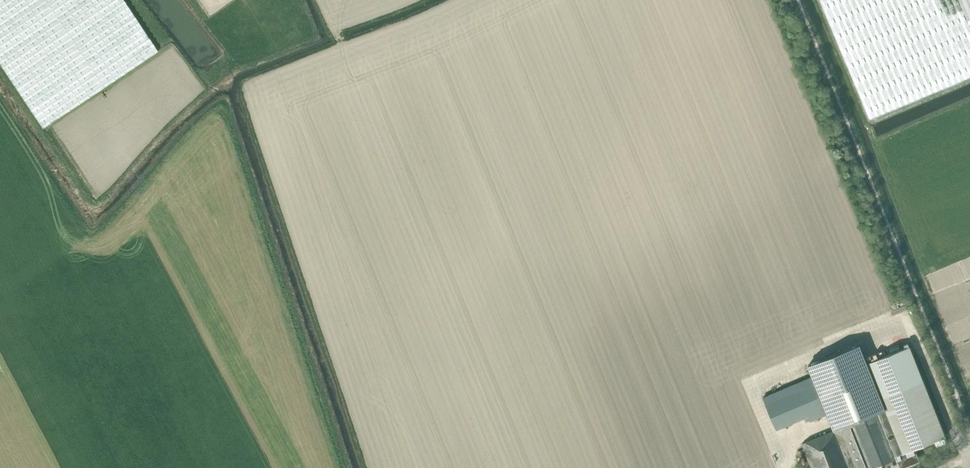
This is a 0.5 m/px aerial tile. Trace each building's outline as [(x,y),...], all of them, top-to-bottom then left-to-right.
[(43,128),(158,51),(124,0),(0,0),(0,64),(43,128)] [(870,119),(969,77),(969,24),(969,0),(821,0),(870,119)] [(885,408),(867,363),(860,344),(808,365),(833,428),(851,421),(885,408)] [(801,442),(811,466),(812,467),(867,467),(869,467),(872,467),(884,463),(897,458),(901,467),(902,467),(920,461),(915,448),(946,436),(924,380),(910,346),(906,348),(901,350),(889,355),(867,363),(885,408),(851,421),(853,425),(839,430),(838,428),(837,429),(801,442)] [(826,413),(812,377),(763,396),(776,429),(808,416),(810,420),(826,413)]
